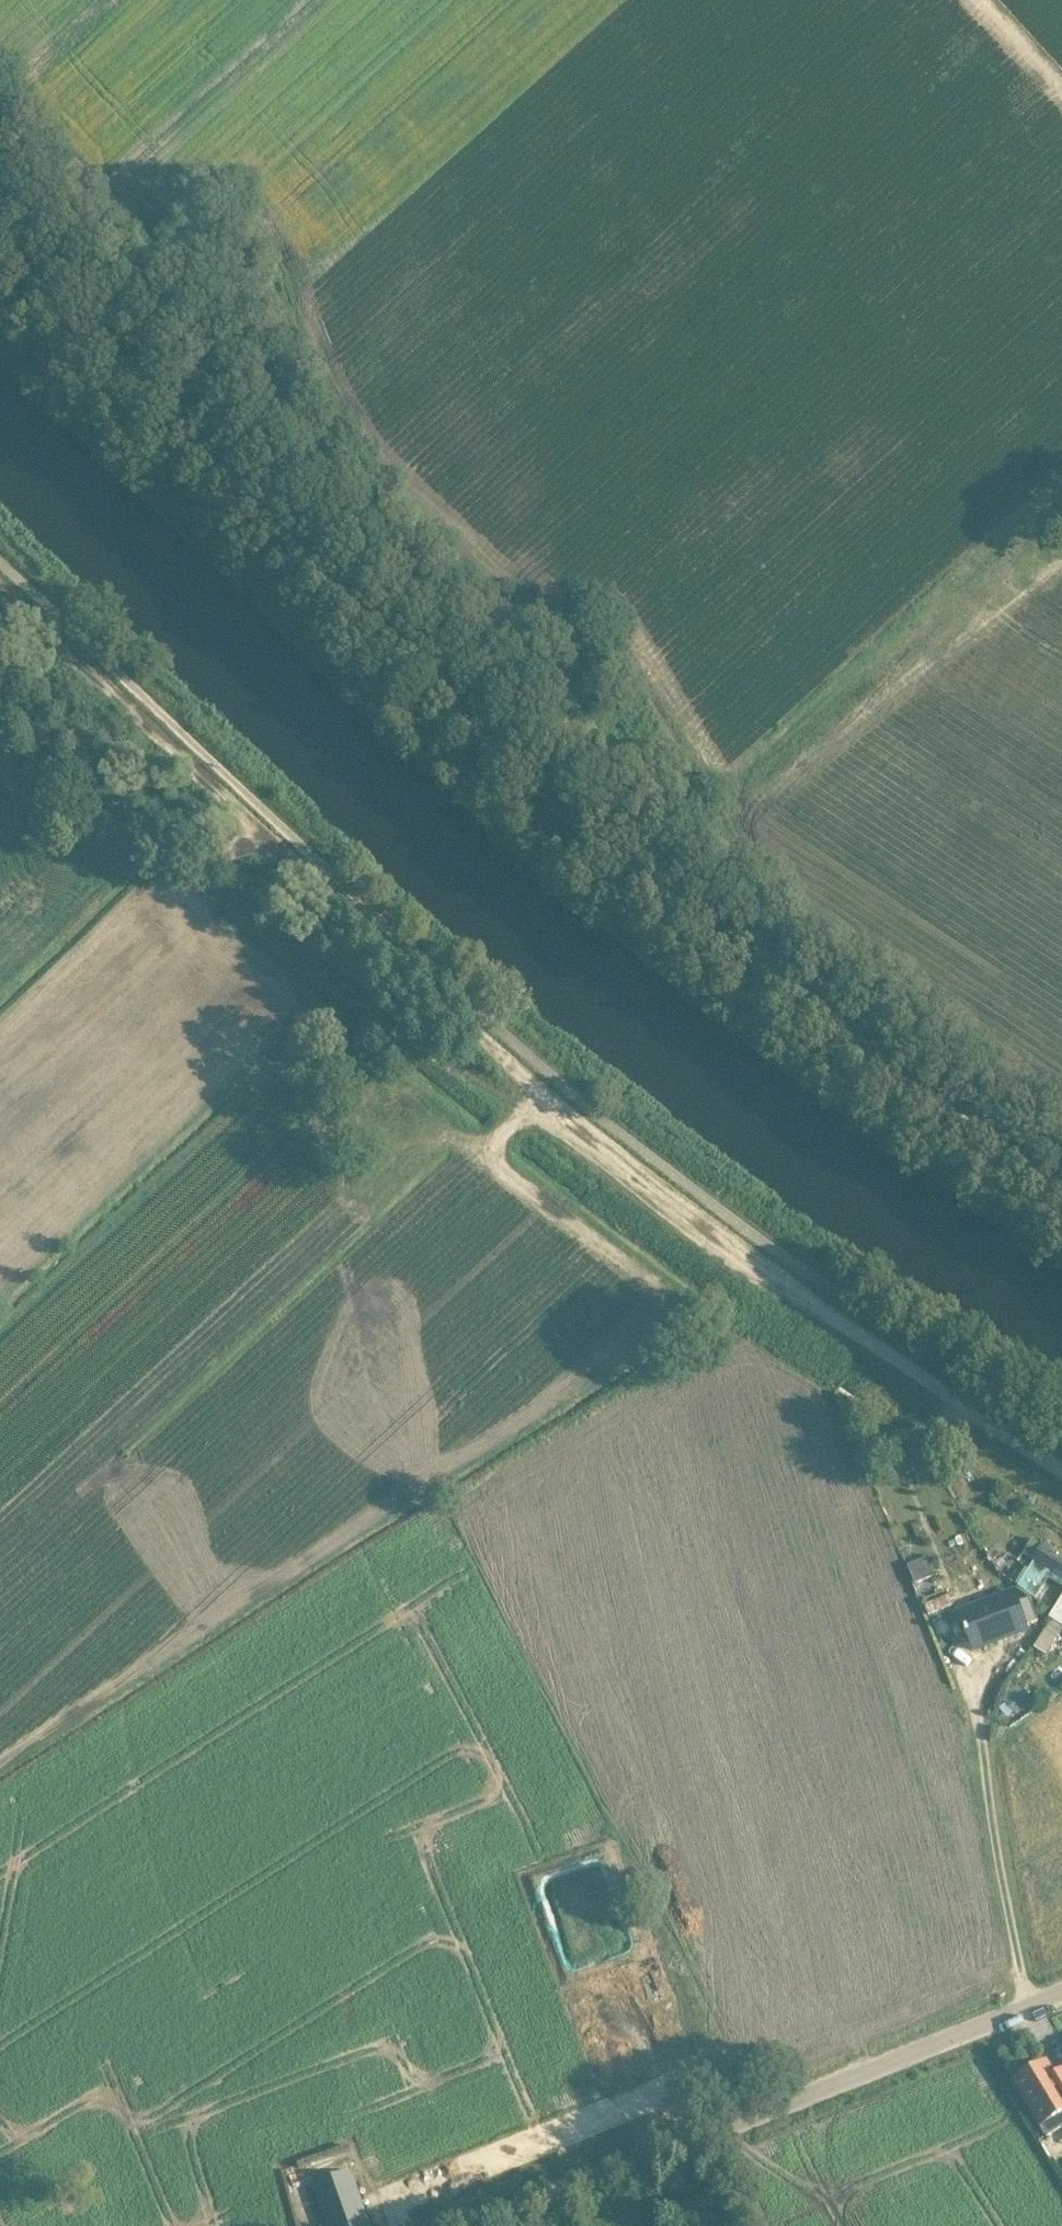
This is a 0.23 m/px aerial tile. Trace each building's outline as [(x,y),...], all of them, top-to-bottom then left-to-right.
[(879,1437),(866,1442),(871,1454),(887,1448),(883,1436),(880,1437),(879,1437)] [(1019,1503),(1002,1493),(1001,1496),(995,1504),(1012,1515),(1017,1506),(1019,1503)] [(1032,1567),(1019,1588),(1038,1599),(1050,1580),(1061,1587),(1061,1560),(1044,1549),(1032,1567)] [(926,1559),(908,1566),(915,1585),(933,1577),(926,1559)] [(950,1590),(955,1604),(963,1624),(985,1615),(995,1641),(1039,1624),(1028,1596),(1018,1600),(1015,1593),(997,1600),(987,1575),(950,1590)] [(1050,1619),(1052,1620),(1051,1622),(1061,1628),(1061,1626),(1061,1625),(1061,1599),(1050,1619)] [(1002,1702),(1017,1717),(1031,1703),(1016,1687),(1002,1702)] [(1061,2126),(1061,2075),(1056,2078),(1044,2059),(1013,2078),(1047,2135),(1061,2126)] [(328,2225),(369,2225),(350,2172),(314,2184),(328,2225)]
